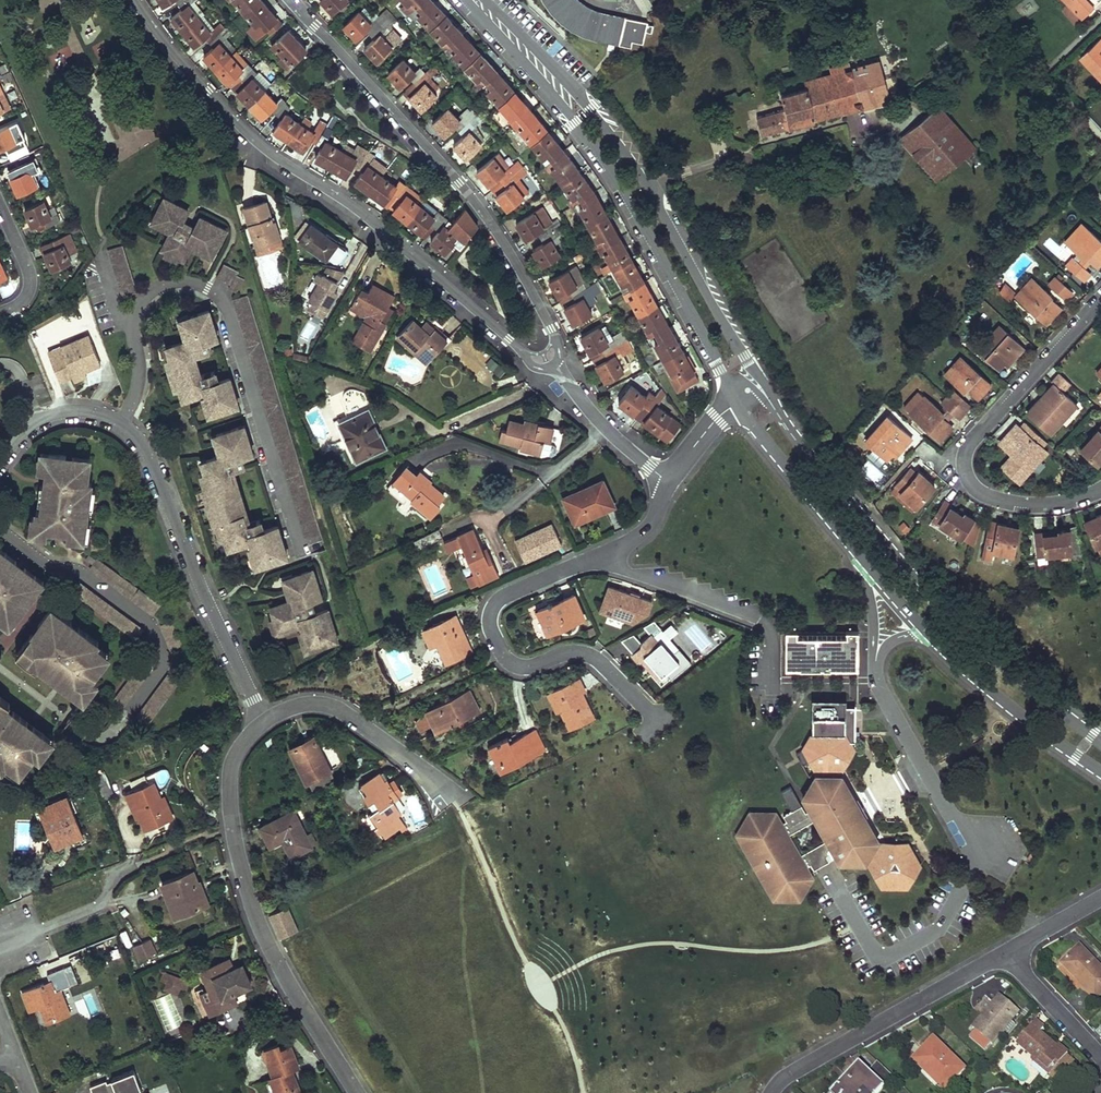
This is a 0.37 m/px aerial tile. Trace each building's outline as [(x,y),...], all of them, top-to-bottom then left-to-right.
[(179,4),(184,9),(176,15),(182,22),(179,24),(184,31),(200,18),(189,5),(196,0),(185,0),(179,4)] [(244,11),(258,0),(235,0),(244,11)] [(244,11),(255,23),(249,29),(256,37),(267,27),(278,18),(262,0),(258,0),(244,11)] [(329,2),(326,5),(333,12),(347,0),(326,0),(329,2)] [(407,2),(405,4),(412,11),(424,0),(405,0),(407,2)] [(430,28),(446,14),(440,8),(438,10),(432,5),(435,2),(432,0),(424,0),(412,11),(416,19),(419,16),(430,28)] [(543,1),(550,11),(558,19),(565,26),(576,32),(590,37),(631,47),(633,42),(643,44),(647,23),(612,15),(597,12),(585,5),(578,0),(543,0),(543,1)] [(1037,8),(1031,0),(1025,0),(1015,7),(1024,18),(1037,8)] [(1067,3),(1061,9),(1074,26),(1100,0),(1065,0),(1067,3)] [(440,8),(435,2),(432,5),(438,10),(440,8)] [(412,11),(405,4),(402,7),(409,14),(412,11)] [(360,11),(344,25),(350,32),(353,30),(359,36),(367,29),(371,34),(387,19),(388,18),(392,15),(387,8),(376,19),(371,24),(361,12),(360,11)] [(365,8),(361,12),(371,24),(376,19),(365,8)] [(452,21),(446,14),(430,28),(443,42),(448,38),(452,43),(463,33),(457,27),(455,29),(449,23),(452,21)] [(215,28),(204,15),(200,18),(211,32),(215,28)] [(387,19),(371,34),(376,39),(368,46),(374,51),(371,54),(378,61),(393,47),(385,39),(381,35),(385,31),(397,19),(392,15),(388,18),(387,19)] [(211,32),(200,18),(184,31),(190,39),(193,37),(198,43),(206,37),(210,41),(224,29),(220,24),(215,28),(211,32)] [(278,18),(267,27),(272,33),(283,23),(278,18)] [(224,29),(210,41),(215,47),(207,53),(213,59),(210,61),(216,69),(232,56),(220,42),(225,38),(232,32),(227,27),(224,29)] [(307,49),(289,30),(277,40),(284,46),(280,50),(285,55),(292,63),(307,49)] [(353,30),(350,32),(357,38),(359,36),(353,30)] [(385,31),(381,35),(385,39),(389,36),(385,31)] [(480,53),(463,33),(452,43),(446,49),(439,55),(442,58),(448,52),(452,56),(454,53),(465,66),(480,53)] [(225,38),(220,42),(232,56),(237,51),(225,38)] [(443,42),(441,43),(446,49),(452,43),(448,38),(443,42)] [(1080,57),(1100,79),(1100,38),(1080,57)] [(284,46),(277,40),(271,46),(277,52),(280,50),(284,46)] [(368,46),(365,48),(371,54),(374,51),(368,46)] [(248,64),(237,51),(232,56),(243,68),(248,64)] [(207,53),(205,55),(210,61),(213,59),(207,53)] [(486,59),(480,53),(465,66),(478,80),(483,76),(487,81),(498,72),(492,65),(490,67),(484,61),(486,59)] [(292,63),(285,55),(281,58),(288,66),(292,63)] [(232,56),(216,69),(222,76),(224,73),(231,80),(239,73),(242,78),(253,69),(248,64),(243,68),(232,56)] [(831,71),(805,78),(807,84),(781,91),(785,106),(756,113),(762,133),(891,99),(879,57),(849,65),(848,60),(829,65),(831,71)] [(416,72),(405,59),(389,73),(395,79),(397,77),(403,85),(411,78),(415,83),(425,73),(421,68),(416,72)] [(492,65),(486,59),(484,61),(490,67),(492,65)] [(0,66),(0,67),(2,72),(10,69),(7,63),(0,66)] [(439,71),(433,66),(425,73),(415,83),(406,92),(410,96),(412,94),(418,101),(416,103),(422,110),(437,95),(431,89),(425,83),(430,79),(439,71)] [(242,78),(233,88),(238,93),(240,90),(247,96),(244,98),(250,105),(265,90),(272,83),(261,72),(258,75),(253,69),(242,78)] [(3,75),(6,81),(13,78),(10,72),(3,75)] [(504,78),(498,72),(487,81),(493,87),(488,91),(499,105),(515,91),(509,84),(507,86),(502,80),(504,78)] [(224,73),(222,76),(228,82),(231,80),(224,73)] [(478,80),(476,82),(481,87),(487,81),(483,76),(478,80)] [(397,77),(395,79),(401,87),(403,85),(397,77)] [(430,79),(425,83),(431,89),(436,86),(430,79)] [(487,81),(481,87),(486,92),(488,91),(493,87),(487,81)] [(278,103),(265,90),(250,105),(257,112),(259,110),(265,116),(273,108),(277,113),(286,102),(283,99),(278,103)] [(532,110),(515,91),(499,105),(512,119),(511,120),(514,125),(532,110)] [(410,96),(416,103),(418,101),(412,94),(410,96)] [(0,101),(4,110),(9,108),(5,98),(0,101)] [(289,105),(286,102),(277,113),(283,118),(276,127),(283,132),(282,135),(289,140),(301,123),(287,113),(292,107),(289,105)] [(936,180),(976,144),(942,106),(930,109),(898,138),(936,180)] [(468,108),(458,118),(449,108),(434,122),(440,129),(442,126),(448,133),(455,126),(460,131),(478,115),(473,109),(471,111),(468,108)] [(537,117),(532,110),(514,125),(519,131),(521,129),(532,143),(548,130),(543,123),(541,125),(535,119),(537,117)] [(482,120),(478,115),(460,131),(464,136),(457,142),(463,149),(460,151),(467,158),(482,144),(480,142),(470,130),(475,126),(482,120)] [(16,123),(11,125),(18,141),(23,139),(16,123)] [(315,133),(301,123),(289,140),(304,150),(311,140),(316,143),(324,131),(318,128),(315,133)] [(11,125),(0,130),(0,150),(2,149),(11,144),(14,151),(26,146),(23,139),(18,141),(11,125)] [(442,126),(440,129),(446,135),(448,133),(442,126)] [(475,126),(470,130),(480,142),(484,139),(475,126)] [(553,137),(548,130),(532,143),(543,157),(549,153),(553,159),(564,150),(559,142),(556,144),(551,138),(553,137)] [(330,135),(324,131),(316,143),(323,147),(316,158),(331,167),(341,150),(326,141),(330,135)] [(345,144),(330,135),(326,141),(341,150),(345,144)] [(457,142),(454,145),(460,151),(463,149),(457,142)] [(11,144),(2,149),(5,155),(14,151),(11,144)] [(43,149),(34,153),(36,159),(46,155),(43,149)] [(238,154),(233,150),(229,155),(234,159),(238,154)] [(356,158),(341,150),(331,167),(340,172),(341,170),(348,173),(353,165),(358,168),(366,156),(360,153),(356,158)] [(570,157),(564,150),(553,159),(557,165),(552,169),(563,183),(579,171),(574,164),(572,166),(567,159),(570,157)] [(543,157),(541,158),(546,164),(553,159),(549,153),(543,157)] [(373,161),(366,156),(358,168),(365,172),(358,180),(365,185),(363,188),(369,192),(383,176),(370,166),(373,161)] [(505,171),(494,158),(478,171),(484,178),(486,176),(492,183),(499,176),(503,182),(523,167),(519,161),(505,171)] [(553,159),(546,164),(550,170),(552,169),(557,165),(553,159)] [(24,173),(13,178),(19,194),(38,186),(31,170),(36,167),(33,161),(22,166),(24,173)] [(22,166),(10,172),(13,178),(24,173),(22,166)] [(528,173),(523,167),(503,182),(508,188),(500,193),(505,200),(503,202),(508,209),(524,197),(523,196),(514,184),(520,179),(528,173)] [(594,192),(579,171),(563,183),(573,197),(572,199),(576,203),(583,199),(594,192)] [(396,186),(383,176),(369,192),(384,204),(386,202),(389,206),(398,195),(406,185),(401,181),(396,186)] [(492,183),(489,185),(493,189),(503,182),(499,176),(492,183)] [(529,192),(520,179),(514,184),(523,196),(529,192)] [(365,185),(358,180),(356,182),(363,188),(365,185)] [(503,182),(493,189),(498,195),(500,193),(508,188),(503,182)] [(412,189),(406,185),(398,195),(403,199),(396,208),(402,213),(401,216),(407,222),(421,206),(408,195),(412,189)] [(599,200),(594,192),(583,199),(586,205),(580,209),(589,224),(607,215),(603,207),(600,209),(596,202),(599,200)] [(179,256),(184,258),(192,242),(197,244),(196,247),(205,252),(212,256),(216,248),(227,227),(199,213),(194,223),(189,220),(184,218),(189,207),(164,194),(150,219),(162,226),(169,229),(160,246),(166,249),(164,252),(177,259),(179,256)] [(307,230),(311,224),(297,210),(300,204),(290,197),(286,196),(288,211),(307,230)] [(52,216),(45,201),(26,209),(30,218),(32,217),(36,225),(38,224),(40,229),(61,221),(58,214),(52,216)] [(267,202),(246,208),(254,236),(259,235),(262,244),(280,239),(275,221),(273,222),(267,202)] [(435,216),(421,206),(407,222),(415,228),(416,225),(423,231),(422,233),(427,237),(435,227),(444,216),(439,212),(435,216)] [(452,223),(444,216),(435,227),(441,231),(434,239),(441,246),(439,247),(446,253),(455,242),(461,247),(479,225),(465,208),(452,223)] [(553,223),(543,208),(518,223),(527,239),(538,232),(541,237),(561,226),(558,220),(553,223)] [(620,236),(607,215),(589,224),(598,240),(596,241),(599,248),(606,244),(620,236)] [(78,222),(71,225),(74,232),(81,229),(78,222)] [(311,224),(307,230),(300,240),(327,259),(329,257),(335,261),(341,263),(350,252),(311,224)] [(1067,241),(1085,258),(1087,256),(1098,266),(1100,264),(1100,241),(1083,224),(1067,241)] [(423,231),(416,225),(415,228),(422,233),(423,231)] [(565,232),(561,226),(541,237),(546,243),(536,249),(540,255),(538,257),(543,265),(561,255),(552,240),(565,232)] [(81,258),(70,234),(42,247),(53,270),(81,258)] [(259,235),(254,236),(259,253),(282,246),(280,239),(262,244),(259,235)] [(632,259),(620,236),(599,248),(603,254),(606,254),(615,269),(632,259)] [(441,246),(434,239),(432,241),(439,247),(441,246)] [(123,245),(108,250),(122,297),(137,293),(123,245)] [(971,256),(968,260),(972,265),(976,261),(971,256)] [(1073,257),(1067,264),(1085,279),(1090,272),(1073,257)] [(636,267),(632,259),(615,269),(623,285),(628,282),(632,289),(644,281),(640,273),(637,275),(634,268),(636,267)] [(238,271),(224,263),(217,277),(231,284),(228,288),(237,293),(245,279),(236,274),(238,271)] [(589,287),(576,265),(550,280),(555,288),(558,287),(562,294),(571,289),(574,295),(589,287)] [(344,270),(329,267),(325,275),(338,282),(344,270)] [(338,282),(325,275),(309,301),(313,303),(308,310),(323,319),(338,292),(333,290),(338,282)] [(1033,277),(1016,295),(1046,323),(1061,307),(1050,297),(1051,295),(1033,277)] [(1055,277),(1050,283),(1067,298),(1072,291),(1055,277)] [(657,304),(644,281),(632,289),(624,293),(629,300),(631,298),(639,314),(657,304)] [(621,286),(624,293),(632,289),(628,282),(623,285),(621,286)] [(601,291),(596,283),(589,287),(574,295),(577,302),(568,306),(573,313),(570,315),(574,323),(592,313),(588,305),(584,298),(591,294),(593,296),(601,291)] [(390,306),(395,297),(373,284),(368,292),(367,294),(360,293),(353,304),(376,317),(371,326),(368,324),(358,343),(370,350),(387,323),(381,320),(390,306)] [(562,294),(559,295),(562,301),(574,295),(571,289),(562,294)] [(591,294),(584,298),(588,305),(595,301),(593,296),(591,294)] [(249,295),(233,300),(307,541),(323,536),(249,295)] [(577,302),(574,295),(562,301),(565,308),(568,306),(577,302)] [(171,374),(175,389),(179,388),(182,399),(201,393),(203,401),(205,408),(208,417),(217,415),(242,407),(233,377),(220,381),(218,376),(217,371),(202,375),(197,356),(211,352),(210,347),(208,342),(221,338),(210,303),(177,313),(184,335),(165,341),(169,353),(165,354),(171,374)] [(376,317),(353,304),(351,307),(367,317),(353,341),(358,343),(368,324),(371,326),(376,317)] [(661,312),(657,304),(639,314),(648,330),(654,327),(657,334),(669,327),(666,319),(663,320),(659,313),(661,312)] [(395,309),(390,306),(381,320),(387,323),(395,309)] [(421,326),(414,319),(400,333),(418,349),(420,348),(431,359),(448,342),(435,330),(430,334),(421,326)] [(435,330),(426,321),(421,326),(430,334),(435,330)] [(1001,326),(979,350),(999,367),(1004,362),(1007,365),(1024,347),(1001,326)] [(682,349),(669,327),(657,334),(661,340),(655,343),(664,359),(682,349)] [(604,335),(601,328),(583,338),(594,359),(629,340),(624,331),(612,337),(614,340),(609,342),(604,335)] [(454,346),(477,370),(482,365),(494,378),(504,369),(469,332),(454,346)] [(609,332),(604,335),(609,342),(614,340),(612,337),(609,332)] [(418,349),(400,333),(398,337),(426,364),(431,359),(420,348),(418,349)] [(63,351),(50,356),(60,381),(73,375),(85,370),(102,364),(90,334),(60,346),(63,351)] [(629,340),(594,359),(606,381),(624,372),(623,369),(615,356),(620,353),(622,353),(623,356),(634,350),(629,340)] [(63,351),(60,346),(48,351),(50,356),(63,351)] [(699,379),(682,349),(664,359),(669,368),(673,375),(671,376),(678,390),(699,379)] [(310,356),(293,352),(293,358),(307,361),(310,356)] [(620,353),(615,356),(623,369),(627,366),(620,353)] [(961,356),(945,373),(964,390),(966,388),(977,398),(990,384),(961,356)] [(664,359),(654,365),(659,374),(669,368),(664,359)] [(85,370),(73,375),(76,383),(88,378),(85,370)] [(1052,382),(1054,384),(1028,413),(1050,433),(1076,403),(1064,392),(1072,383),(1060,373),(1052,382)] [(646,397),(632,386),(619,403),(626,408),(628,406),(635,411),(641,404),(647,408),(656,396),(651,392),(646,397)] [(666,395),(661,389),(656,396),(647,408),(652,412),(646,420),(653,425),(651,427),(658,433),(660,431),(669,438),(680,424),(671,417),(671,416),(658,406),(666,395)] [(954,390),(948,396),(965,411),(970,405),(954,390)] [(924,396),(909,412),(940,440),(953,425),(941,415),(943,413),(924,396)] [(948,396),(943,402),(960,417),(965,411),(948,396)] [(628,406),(626,408),(639,418),(647,408),(641,404),(635,411),(628,406)] [(647,408),(639,418),(651,427),(653,425),(646,420),(652,412),(647,408)] [(369,410),(336,425),(353,462),(386,447),(369,410)] [(887,416),(866,440),(886,458),(891,453),(895,456),(911,437),(887,416)] [(277,520),(263,524),(263,521),(262,518),(261,514),(249,518),(234,465),(244,462),(244,460),(243,457),(254,453),(244,419),(211,429),(215,440),(217,450),(199,455),(202,467),(198,468),(202,483),(200,484),(202,489),(206,504),(212,523),(213,526),(216,525),(224,551),(247,544),(254,568),(289,558),(277,520)] [(558,449),(556,445),(550,443),(553,432),(525,425),(510,421),(507,431),(503,430),(500,439),(521,445),(520,448),(541,453),(541,452),(553,455),(557,453),(558,449)] [(554,428),(526,421),(525,425),(553,432),(554,428)] [(1017,425),(1001,442),(1019,459),(1020,458),(1022,456),(1027,460),(1032,465),(1034,464),(1045,452),(1046,451),(1017,425)] [(1082,448),(1097,463),(1100,459),(1100,428),(1082,448)] [(660,431),(658,433),(667,440),(669,438),(660,431)] [(48,469),(50,452),(42,451),(39,467),(48,469)] [(67,454),(50,452),(48,469),(46,481),(46,484),(43,502),(42,508),(37,508),(36,515),(35,526),(48,528),(69,531),(68,538),(86,540),(88,522),(90,506),(92,489),(93,481),(89,481),(91,465),(73,462),(66,462),(67,454)] [(1051,458),(1045,452),(1034,464),(1040,470),(1051,458)] [(74,455),(73,462),(91,465),(92,458),(74,455)] [(1010,459),(1005,465),(1021,480),(1027,474),(1010,459)] [(418,476),(408,468),(395,482),(411,496),(414,498),(412,500),(431,517),(441,506),(438,503),(444,495),(428,481),(426,484),(418,476)] [(910,470),(896,486),(902,491),(900,493),(917,507),(932,488),(923,480),(925,478),(918,472),(916,474),(910,470)] [(430,479),(422,472),(418,476),(426,484),(428,481),(430,479)] [(925,478),(923,480),(932,488),(934,486),(925,478)] [(615,506),(604,480),(564,498),(574,519),(593,510),(595,515),(615,506)] [(411,496),(395,482),(388,489),(404,503),(411,496)] [(900,493),(897,497),(914,511),(917,507),(900,493)] [(974,546),(981,524),(965,513),(964,515),(951,508),(952,505),(945,501),(934,519),(974,546)] [(593,510),(574,519),(576,525),(596,516),(595,515),(593,510)] [(1097,516),(1099,520),(1087,525),(1096,546),(1100,544),(1100,514),(1097,516)] [(35,526),(36,515),(33,515),(30,533),(47,535),(48,528),(35,526)] [(1097,516),(1085,521),(1087,525),(1099,520),(1097,516)] [(1006,525),(990,521),(983,557),(992,559),(993,550),(1014,554),(1018,530),(1006,528),(1006,525)] [(514,539),(525,562),(563,546),(552,522),(514,539)] [(439,529),(415,540),(419,548),(443,537),(439,529)] [(483,548),(475,529),(444,541),(449,551),(462,545),(475,573),(479,583),(499,574),(490,552),(485,554),(483,548)] [(1076,530),(1058,531),(1059,535),(1045,536),(1045,533),(1036,533),(1038,556),(1047,555),(1071,553),(1072,560),(1082,559),(1076,530)] [(0,547),(0,553),(15,564),(18,561),(0,547)] [(6,621),(13,611),(20,602),(26,594),(32,598),(42,584),(23,570),(15,564),(0,553),(0,617),(6,621)] [(86,558),(93,563),(97,558),(90,553),(86,558)] [(1047,555),(1038,556),(1038,564),(1048,563),(1047,555)] [(161,605),(98,557),(97,558),(93,563),(89,568),(152,616),(161,605)] [(300,635),(301,640),(305,652),(337,643),(339,643),(328,606),(315,610),(314,606),(313,602),(323,599),(314,565),(279,574),(286,596),(266,601),(270,615),(267,616),(272,635),(303,626),(305,634),(300,635)] [(26,567),(23,570),(42,584),(45,580),(26,567)] [(467,576),(471,586),(479,583),(475,573),(467,576)] [(610,587),(601,611),(634,623),(649,613),(653,602),(610,587)] [(574,595),(538,610),(548,633),(584,618),(574,595)] [(73,621),(53,606),(50,609),(70,625),(73,621)] [(70,625),(50,609),(40,624),(45,628),(42,633),(39,637),(26,654),(40,664),(43,660),(49,664),(64,675),(66,677),(68,679),(89,695),(99,681),(94,677),(108,658),(95,649),(98,645),(78,630),(80,626),(73,621),(70,625)] [(19,615),(13,611),(6,621),(12,625),(19,615)] [(472,651),(456,615),(428,628),(435,644),(440,642),(448,662),(472,651)] [(78,630),(98,645),(100,642),(80,626),(78,630)] [(435,644),(428,628),(424,630),(431,646),(435,644)] [(800,631),(788,631),(787,667),(853,669),(853,668),(857,668),(857,638),(799,637),(800,631)] [(26,654),(39,637),(33,633),(18,653),(37,668),(40,664),(26,654)] [(643,660),(659,679),(677,664),(652,635),(643,643),(645,646),(634,656),(640,662),(643,660)] [(108,658),(110,655),(98,645),(95,649),(108,658)] [(64,675),(49,664),(45,669),(60,680),(64,675)] [(584,687),(579,678),(549,693),(554,702),(558,700),(563,710),(572,729),(594,719),(582,694),(580,689),(584,687)] [(65,684),(86,699),(89,695),(68,679),(65,684)] [(437,722),(433,724),(437,733),(459,723),(464,721),(480,713),(470,690),(431,708),(437,722)] [(10,705),(12,703),(0,694),(0,698),(10,705)] [(0,698),(0,763),(6,768),(9,764),(22,774),(36,755),(41,758),(52,744),(31,729),(29,727),(27,725),(12,714),(6,710),(10,705),(0,698)] [(856,742),(857,707),(847,707),(848,700),(813,699),(812,734),(813,734),(804,748),(805,750),(797,754),(803,765),(811,761),(816,770),(816,776),(803,797),(811,811),(806,814),(801,806),(790,787),(781,792),(792,811),(784,816),(787,821),(783,824),(776,812),(750,813),(737,835),(753,863),(755,861),(760,870),(758,872),(774,899),(800,900),(812,879),(806,868),(811,865),(814,869),(830,861),(827,856),(830,854),(833,857),(836,855),(840,862),(863,862),(870,866),(882,888),(907,887),(920,866),(907,843),(884,843),(878,840),(866,818),(860,820),(858,817),(860,814),(858,810),(856,806),(853,807),(850,804),(855,798),(842,777),(843,770),(855,750),(850,742),(856,742)] [(558,700),(554,702),(559,712),(563,710),(558,700)] [(427,711),(433,724),(437,722),(431,708),(427,711)] [(12,714),(27,725),(30,720),(15,709),(12,714)] [(464,721),(459,723),(463,730),(467,728),(464,721)] [(35,724),(31,729),(52,744),(56,739),(35,724)] [(508,769),(546,751),(536,730),(511,742),(509,739),(490,748),(494,756),(500,753),(508,769)] [(307,781),(309,780),(328,771),(330,770),(314,740),(304,745),(303,743),(291,749),(307,781)] [(500,753),(494,756),(502,772),(508,769),(500,753)] [(19,778),(22,774),(9,764),(6,768),(19,778)] [(149,784),(131,791),(141,817),(146,829),(164,822),(167,829),(176,825),(167,802),(161,805),(159,800),(161,799),(154,781),(156,780),(156,778),(157,774),(159,771),(146,776),(149,784)] [(328,771),(309,780),(314,790),(334,781),(328,771)] [(368,813),(382,836),(404,823),(398,814),(401,812),(393,799),(398,796),(388,780),(385,782),(380,773),(359,786),(374,809),(368,813)] [(411,780),(401,785),(404,793),(415,788),(411,780)] [(110,783),(99,788),(104,800),(115,795),(110,783)] [(141,817),(131,791),(127,792),(137,818),(141,817)] [(83,834),(68,797),(44,807),(52,827),(54,826),(57,833),(51,836),(55,846),(83,834)] [(40,809),(51,836),(57,833),(54,826),(52,827),(44,807),(40,809)] [(306,836),(294,811),(261,828),(268,842),(281,835),(283,839),(292,856),(311,846),(311,845),(306,836)] [(310,833),(306,836),(311,845),(315,843),(310,833)] [(281,835),(268,842),(270,846),(283,839),(281,835)] [(194,871),(163,883),(168,896),(173,893),(181,914),(209,903),(204,890),(201,891),(198,883),(199,883),(194,871)] [(173,893),(168,896),(176,916),(181,914),(173,893)] [(288,907),(270,915),(281,939),(299,931),(288,907)] [(153,939),(135,946),(140,959),(158,951),(153,939)] [(1062,963),(1078,979),(1080,977),(1082,979),(1080,982),(1096,997),(1100,993),(1100,967),(1080,946),(1062,963)] [(234,968),(230,959),(202,971),(210,988),(201,992),(210,1014),(246,998),(243,991),(253,986),(243,964),(234,968)] [(116,962),(109,965),(112,973),(119,970),(116,962)] [(45,983),(24,992),(32,1010),(42,1005),(49,1022),(70,1013),(61,990),(64,988),(57,970),(49,974),(51,981),(53,985),(47,987),(45,983)] [(192,982),(165,972),(162,979),(167,982),(165,988),(181,994),(183,988),(189,991),(192,982)] [(984,1014),(974,1027),(993,1043),(1004,1030),(1012,1021),(1020,1011),(1001,995),(987,1012),(989,1013),(987,1016),(984,1014)] [(1017,1024),(1012,1021),(1004,1030),(1009,1034),(1017,1024)] [(1035,1021),(1017,1042),(1035,1057),(1033,1060),(1050,1074),(1068,1053),(1059,1045),(1056,1047),(1039,1033),(1043,1028),(1035,1021)] [(935,1039),(914,1060),(930,1076),(934,1072),(948,1086),(965,1069),(935,1039)] [(277,1092),(294,1092),(293,1090),(298,1088),(294,1077),(292,1078),(289,1071),(299,1068),(291,1047),(281,1051),(279,1045),(264,1050),(274,1077),(271,1078),(277,1092)] [(833,1091),(835,1092),(878,1092),(893,1077),(877,1063),(869,1071),(860,1063),(847,1076),(849,1078),(845,1082),(843,1080),(833,1091)] [(107,1080),(92,1086),(94,1092),(143,1092),(135,1071),(112,1079),(113,1081),(108,1083),(107,1080)] [(934,1072),(930,1076),(944,1089),(948,1086),(934,1072)]
